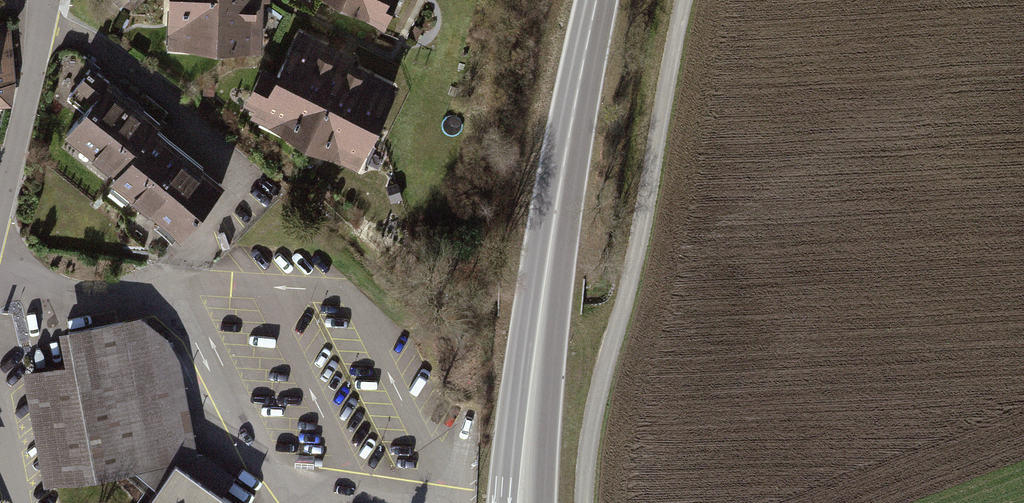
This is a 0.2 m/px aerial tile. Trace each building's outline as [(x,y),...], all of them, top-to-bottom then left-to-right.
[(161,49),(255,52),(257,2),(263,2),(264,0),(163,0),(161,49)] [(380,24),(391,0),(329,0),(380,24)] [(8,107),(12,80),(7,22),(0,23),(0,108),(8,107)] [(349,57),(296,30),(249,119),(349,168),(391,87),(346,63),(349,57)] [(156,125),(85,68),(69,87),(88,101),(57,138),(109,177),(103,184),(175,241),(218,187),(150,132),(156,125)] [(68,331),(74,365),(34,373),(54,481),(113,470),(144,502),(237,502),(176,460),(164,477),(148,463),(185,456),(159,314),(68,331)]
